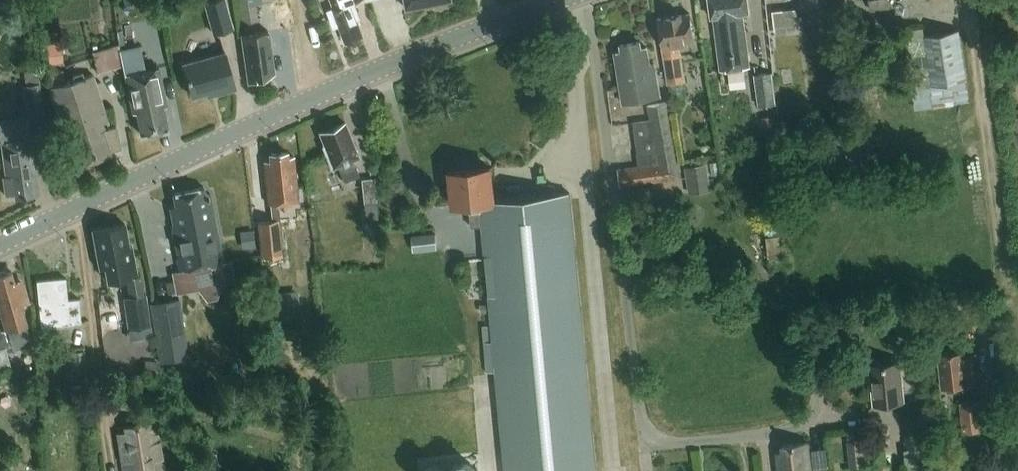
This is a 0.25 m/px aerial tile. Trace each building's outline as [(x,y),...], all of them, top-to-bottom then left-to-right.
[(36,9),(35,0),(34,0),(26,1),(27,10),(36,9)] [(233,27),(225,0),(209,0),(204,2),(213,32),(233,27)] [(244,24),(261,22),(258,5),(264,4),(263,0),(241,0),(244,24)] [(336,6),(328,10),(335,26),(340,24),(347,42),(363,35),(357,20),(360,18),(353,0),(334,0),(336,6)] [(409,9),(454,0),(405,0),(407,9),(409,9)] [(749,11),(747,0),(709,0),(711,16),(712,16),(719,70),(751,65),(744,12),(749,11)] [(871,9),(890,6),(889,0),(870,0),(871,9)] [(803,33),(800,9),(776,12),(779,36),(803,33)] [(691,13),(659,18),(669,84),(685,81),(679,43),(695,41),(691,13)] [(913,88),(931,85),(966,80),(959,30),(924,35),(922,28),(904,31),(913,88)] [(251,83),(276,74),(271,33),(245,37),(251,83)] [(61,40),(47,42),(49,63),(64,61),(61,40)] [(624,102),(660,95),(654,63),(650,64),(647,47),(641,48),(640,41),(621,44),(622,51),(616,52),(624,102)] [(138,45),(121,49),(135,114),(138,113),(143,134),(169,129),(164,106),(168,105),(160,68),(144,71),(138,45)] [(208,95),(235,88),(224,52),(182,64),(191,96),(207,92),(208,95)] [(31,117),(47,115),(41,71),(27,73),(29,86),(26,86),(31,117)] [(93,75),(50,88),(72,162),(79,160),(81,168),(111,159),(110,152),(119,150),(116,129),(110,131),(93,75)] [(778,106),(774,75),(756,77),(759,108),(778,106)] [(634,123),(639,166),(617,169),(619,186),(682,177),(670,102),(650,104),(652,121),(634,123)] [(780,114),(763,116),(764,124),(781,123),(780,114)] [(345,181),(360,175),(354,160),(360,157),(346,122),(320,133),(324,142),(323,146),(331,168),(338,166),(345,181)] [(34,190),(39,189),(33,140),(3,144),(7,177),(4,177),(7,194),(16,193),(17,199),(35,196),(34,190)] [(278,203),(298,201),(294,156),(288,157),(287,152),(269,154),(270,160),(264,161),(268,204),(270,204),(278,203)] [(690,193),(710,190),(706,162),(686,165),(690,193)] [(491,167),(451,171),(454,205),(470,204),(472,226),(483,225),(494,341),(486,342),(489,371),(497,371),(507,470),(598,470),(570,193),(494,201),(491,167)] [(380,218),(376,178),(363,179),(367,220),(380,218)] [(232,259),(222,261),(208,194),(201,195),(200,188),(172,194),(176,211),(170,212),(174,229),(172,229),(180,270),(172,271),(176,292),(199,288),(207,299),(217,297),(222,284),(236,281),(232,259)] [(282,255),(278,219),(258,221),(261,257),(282,255)] [(131,329),(152,325),(146,294),(144,294),(140,274),(137,274),(132,245),(129,246),(125,223),(93,229),(100,268),(105,267),(108,281),(113,280),(116,284),(121,283),(123,278),(126,277),(129,296),(128,296),(128,297),(126,297),(131,329)] [(255,231),(241,232),(242,248),(256,247),(255,231)] [(414,251),(439,248),(438,234),(412,237),(414,251)] [(788,263),(785,237),(768,239),(770,259),(772,259),(773,265),(788,263)] [(27,302),(22,286),(15,288),(10,272),(0,275),(0,314),(4,329),(25,323),(19,304),(27,302)] [(78,299),(68,300),(66,278),(36,280),(40,326),(68,323),(68,324),(81,323),(78,299)] [(300,313),(297,290),(271,293),(273,316),(300,313)] [(179,298),(150,303),(159,361),(188,357),(179,298)] [(11,367),(5,347),(0,348),(0,370),(11,367)] [(965,350),(939,352),(943,387),(975,384),(973,357),(966,358),(965,350)] [(90,382),(87,351),(73,353),(76,383),(90,382)] [(158,361),(145,360),(144,376),(157,376),(158,361)] [(870,365),(871,372),(867,375),(868,381),(872,382),(874,405),(905,402),(901,361),(870,365)] [(995,415),(1008,414),(1006,391),(993,393),(995,415)] [(985,430),(982,400),(960,402),(963,432),(985,430)] [(924,417),(906,418),(908,450),(927,449),(924,417)] [(117,434),(124,470),(164,470),(154,420),(124,426),(125,432),(117,434)] [(866,439),(847,441),(850,467),(869,465),(866,439)] [(807,442),(782,445),(783,451),(778,451),(780,470),(810,470),(807,442)] [(871,466),(886,464),(884,446),(869,448),(871,466)]
